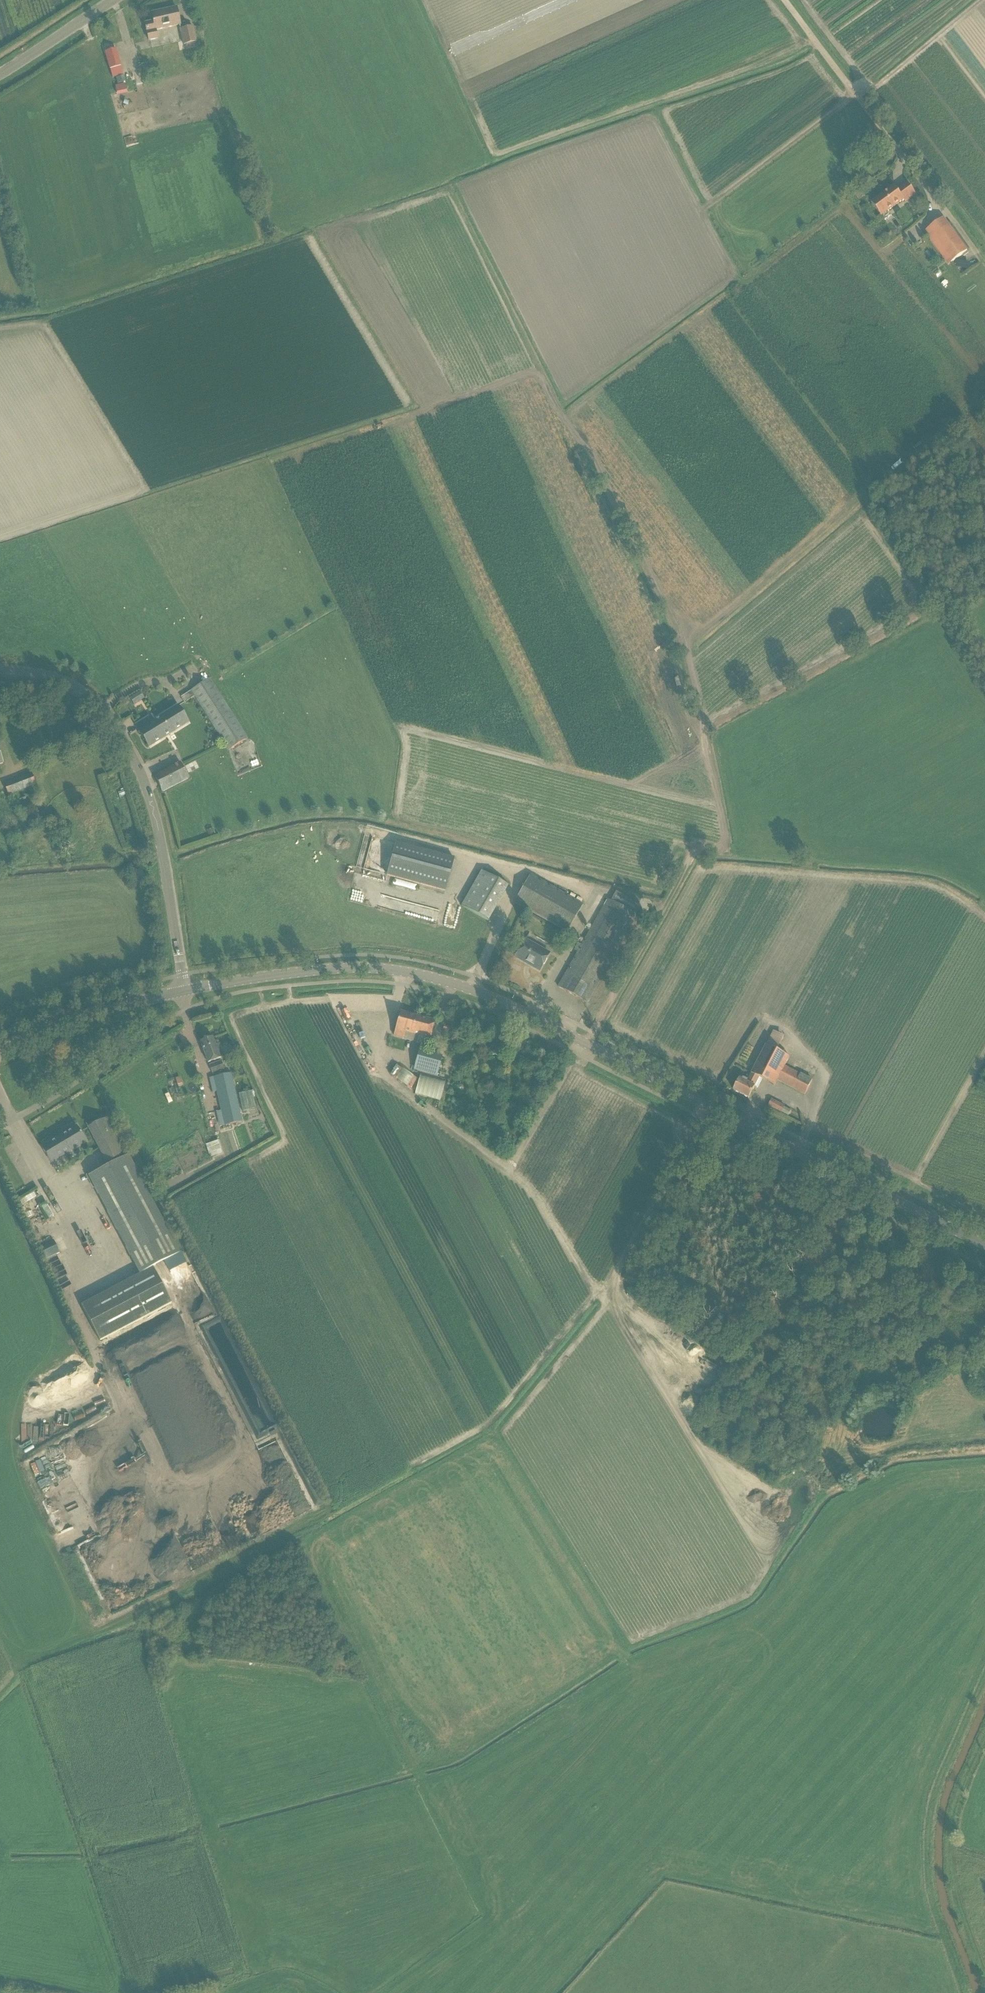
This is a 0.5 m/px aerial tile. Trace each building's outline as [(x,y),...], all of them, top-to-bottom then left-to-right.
[(145,24),(147,34),(149,40),(157,39),(155,30),(180,24),(179,18),(176,8),(164,11),(164,13),(152,15),(153,22),(145,24)] [(197,42),(194,26),(180,29),(184,45),(185,48),(196,46),(196,42),(197,42)] [(124,48),(122,42),(108,47),(111,53),(124,48)] [(114,54),(121,78),(131,75),(124,51),(114,54)] [(126,95),(135,92),(133,83),(123,86),(126,95)] [(871,202),(877,211),(881,216),(904,200),(906,202),(908,200),(916,194),(908,183),(898,191),(894,186),(871,202)] [(967,251),(943,217),(924,232),(948,266),(967,251)] [(228,750),(248,737),(210,678),(180,697),(184,703),(194,697),(215,731),(228,750)] [(144,698),(140,691),(130,698),(134,705),(144,698)] [(161,715),(154,719),(161,729),(159,730),(164,738),(188,724),(178,706),(162,716),(161,715)] [(149,748),(158,742),(164,738),(159,730),(161,729),(154,719),(151,721),(149,717),(144,720),(135,725),(149,748)] [(215,731),(209,734),(212,740),(218,736),(215,731)] [(203,766),(200,758),(190,761),(192,769),(203,766)] [(154,776),(159,786),(162,792),(188,779),(180,763),(154,776)] [(8,794),(26,788),(35,784),(31,774),(4,784),(8,794)] [(446,891),(454,859),(396,843),(387,875),(446,891)] [(137,885),(144,883),(142,870),(134,872),(137,885)] [(488,921),(493,913),(508,886),(481,871),(466,898),(461,906),(488,921)] [(513,903),(566,933),(582,904),(529,875),(513,903)] [(358,902),(436,923),(439,910),(362,890),(358,902)] [(587,1003),(592,995),(636,917),(633,915),(638,904),(616,891),(610,902),(607,900),(563,978),(558,987),(587,1003)] [(539,972),(544,963),(549,954),(525,941),(520,949),(515,958),(516,956),(532,965),(531,967),(539,972)] [(435,1021),(400,1012),(394,1036),(404,1038),(405,1033),(430,1040),(435,1021)] [(805,1095),(810,1086),(812,1081),(785,1066),(789,1058),(774,1049),(781,1035),(775,1032),(754,1072),(748,1083),(740,1079),(738,1082),(734,1091),(749,1099),(755,1087),(755,1086),(759,1077),(775,1085),(778,1080),(805,1095)] [(212,1038),(200,1042),(206,1057),(208,1062),(220,1058),(223,1056),(222,1051),(219,1044),(215,1045),(212,1038)] [(437,1076),(439,1067),(442,1057),(419,1051),(414,1070),(437,1076)] [(212,1073),(224,1069),(221,1061),(209,1066),(212,1073)] [(408,1077),(409,1064),(399,1063),(398,1076),(408,1077)] [(224,1126),(242,1122),(231,1073),(213,1077),(224,1126)] [(781,1112),(785,1106),(772,1100),(769,1106),(781,1112)] [(88,1128),(93,1137),(106,1163),(122,1154),(128,1151),(114,1125),(109,1116),(88,1128)] [(42,1147),(47,1156),(50,1162),(85,1141),(82,1135),(76,1127),(42,1147)] [(218,1141),(206,1145),(209,1154),(221,1150),(218,1141)] [(100,1341),(171,1303),(153,1267),(179,1253),(128,1155),(88,1176),(139,1275),(81,1305),(100,1341)] [(45,1185),(23,1196),(38,1221),(60,1209),(45,1185)] [(54,1240),(40,1247),(46,1259),(60,1253),(54,1240)] [(173,1330),(188,1323),(182,1311),(167,1318),(173,1330)] [(59,1476),(49,1481),(56,1498),(70,1492),(67,1484),(63,1486),(59,1476)] [(101,1517),(108,1533),(120,1527),(113,1511),(101,1517)]
